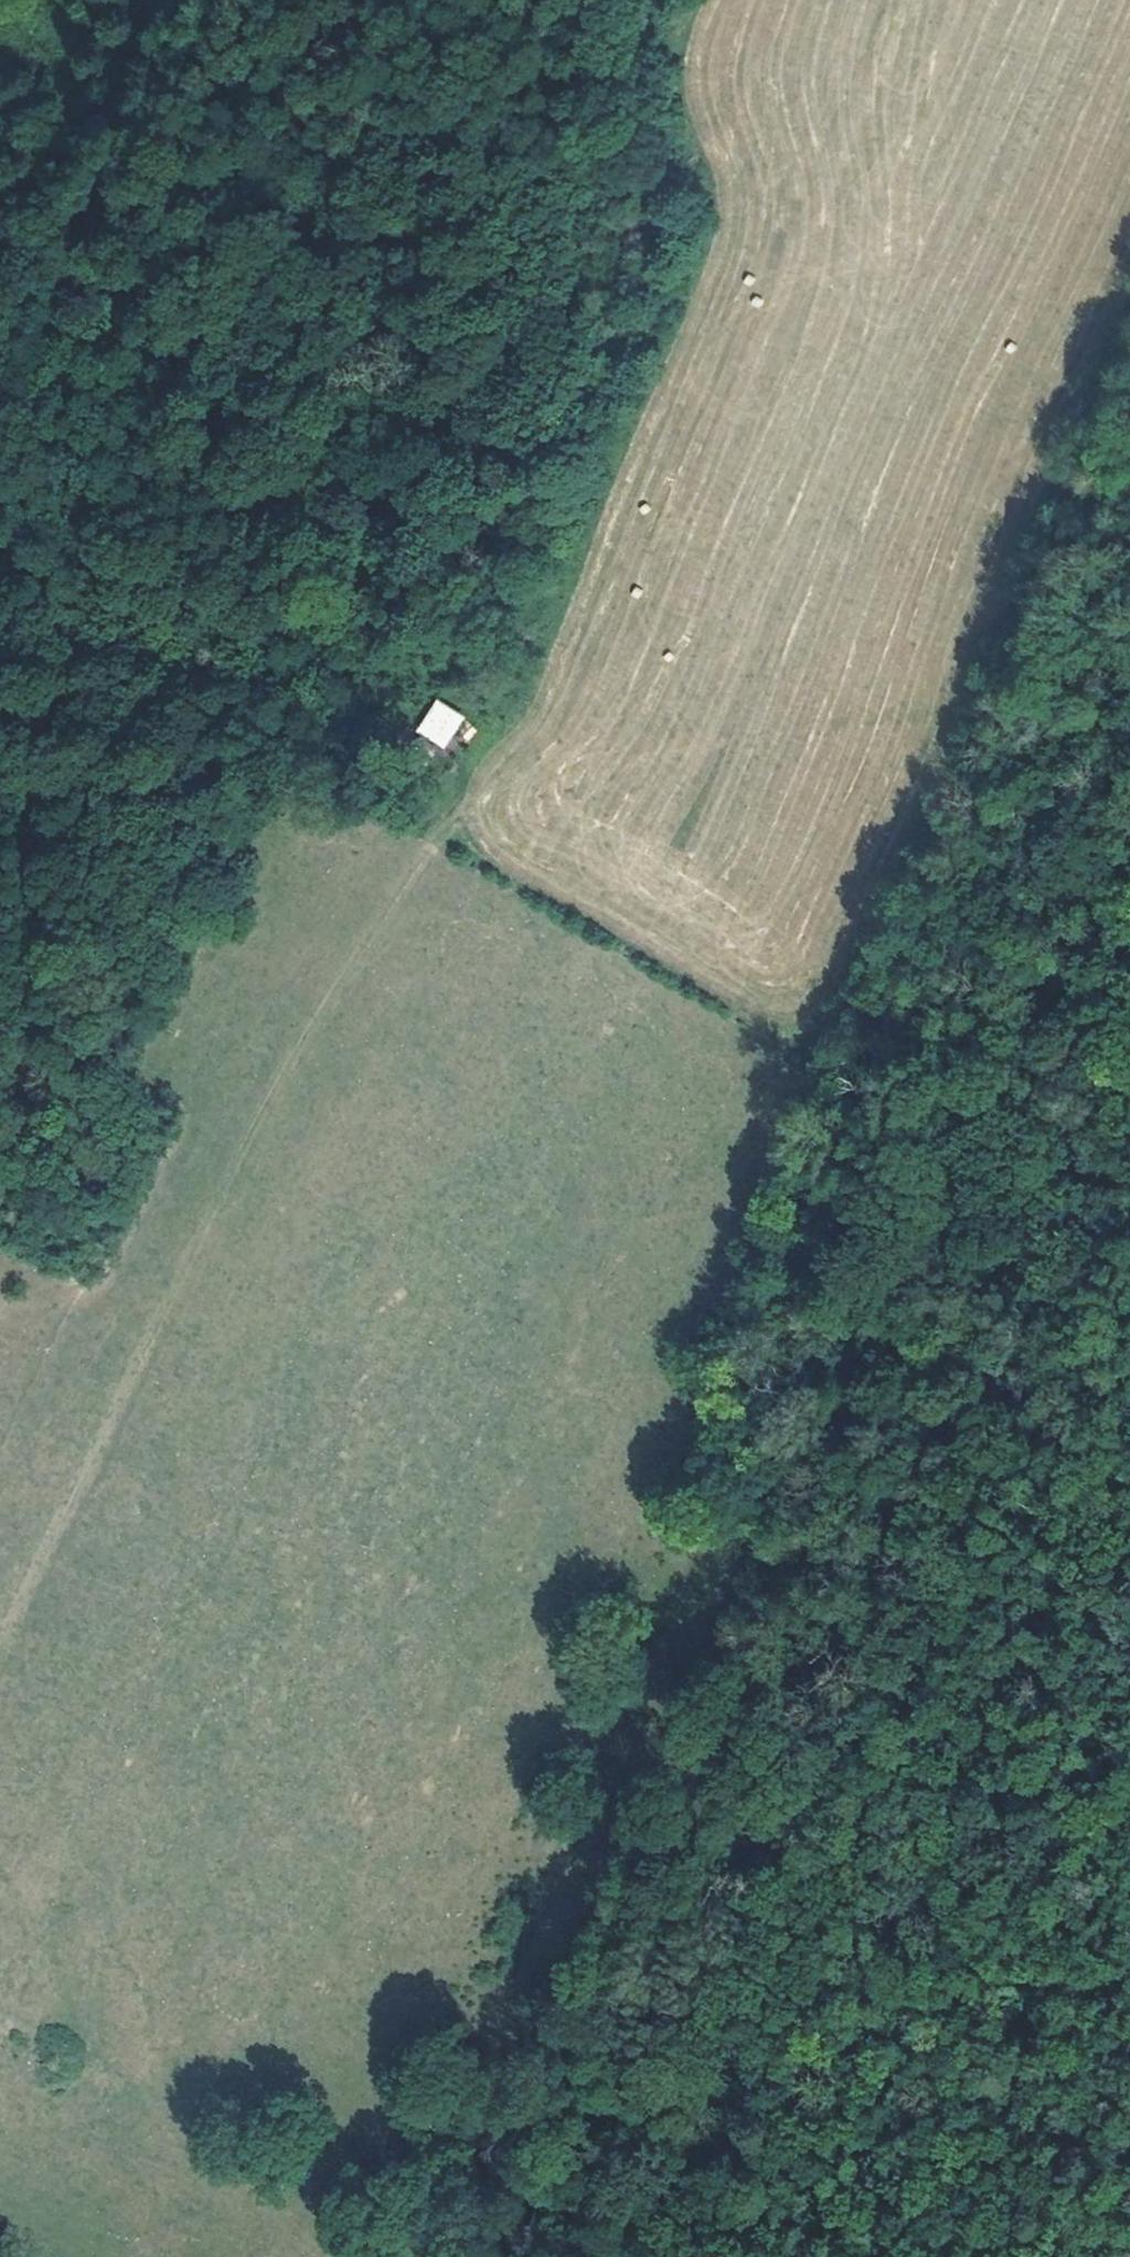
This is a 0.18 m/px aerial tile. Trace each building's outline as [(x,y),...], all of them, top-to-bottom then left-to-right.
[(442,749),(465,717),(436,697),(414,729),(442,749)]
